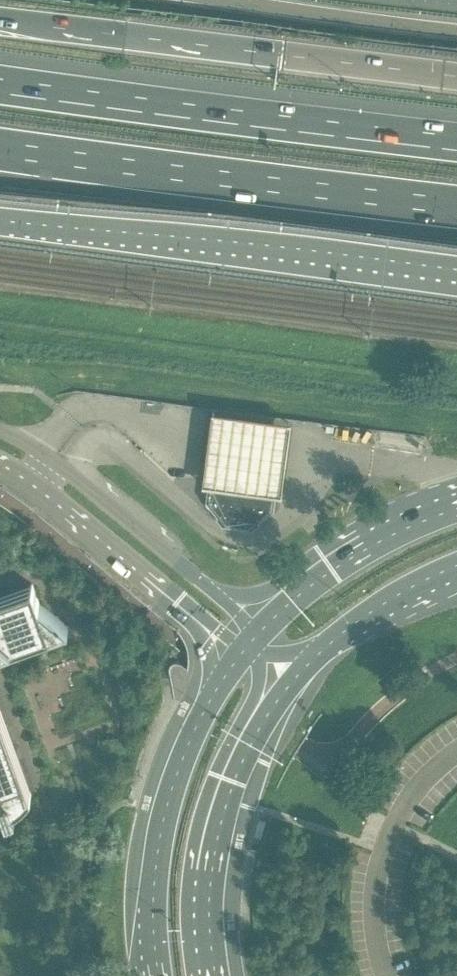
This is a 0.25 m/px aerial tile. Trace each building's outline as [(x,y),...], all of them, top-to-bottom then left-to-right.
[(199,482),(208,483),(275,493),(282,494),(293,420),(209,408),(199,482)] [(273,508),(275,494),(275,493),(208,483),(206,500),(223,522),(251,525),(273,508)] [(69,626),(39,602),(32,583),(0,594),(0,650),(69,626)] [(4,811),(6,816),(16,813),(14,807),(18,805),(22,802),(25,799),(28,796),(31,792),(0,706),(0,812),(4,811)]
